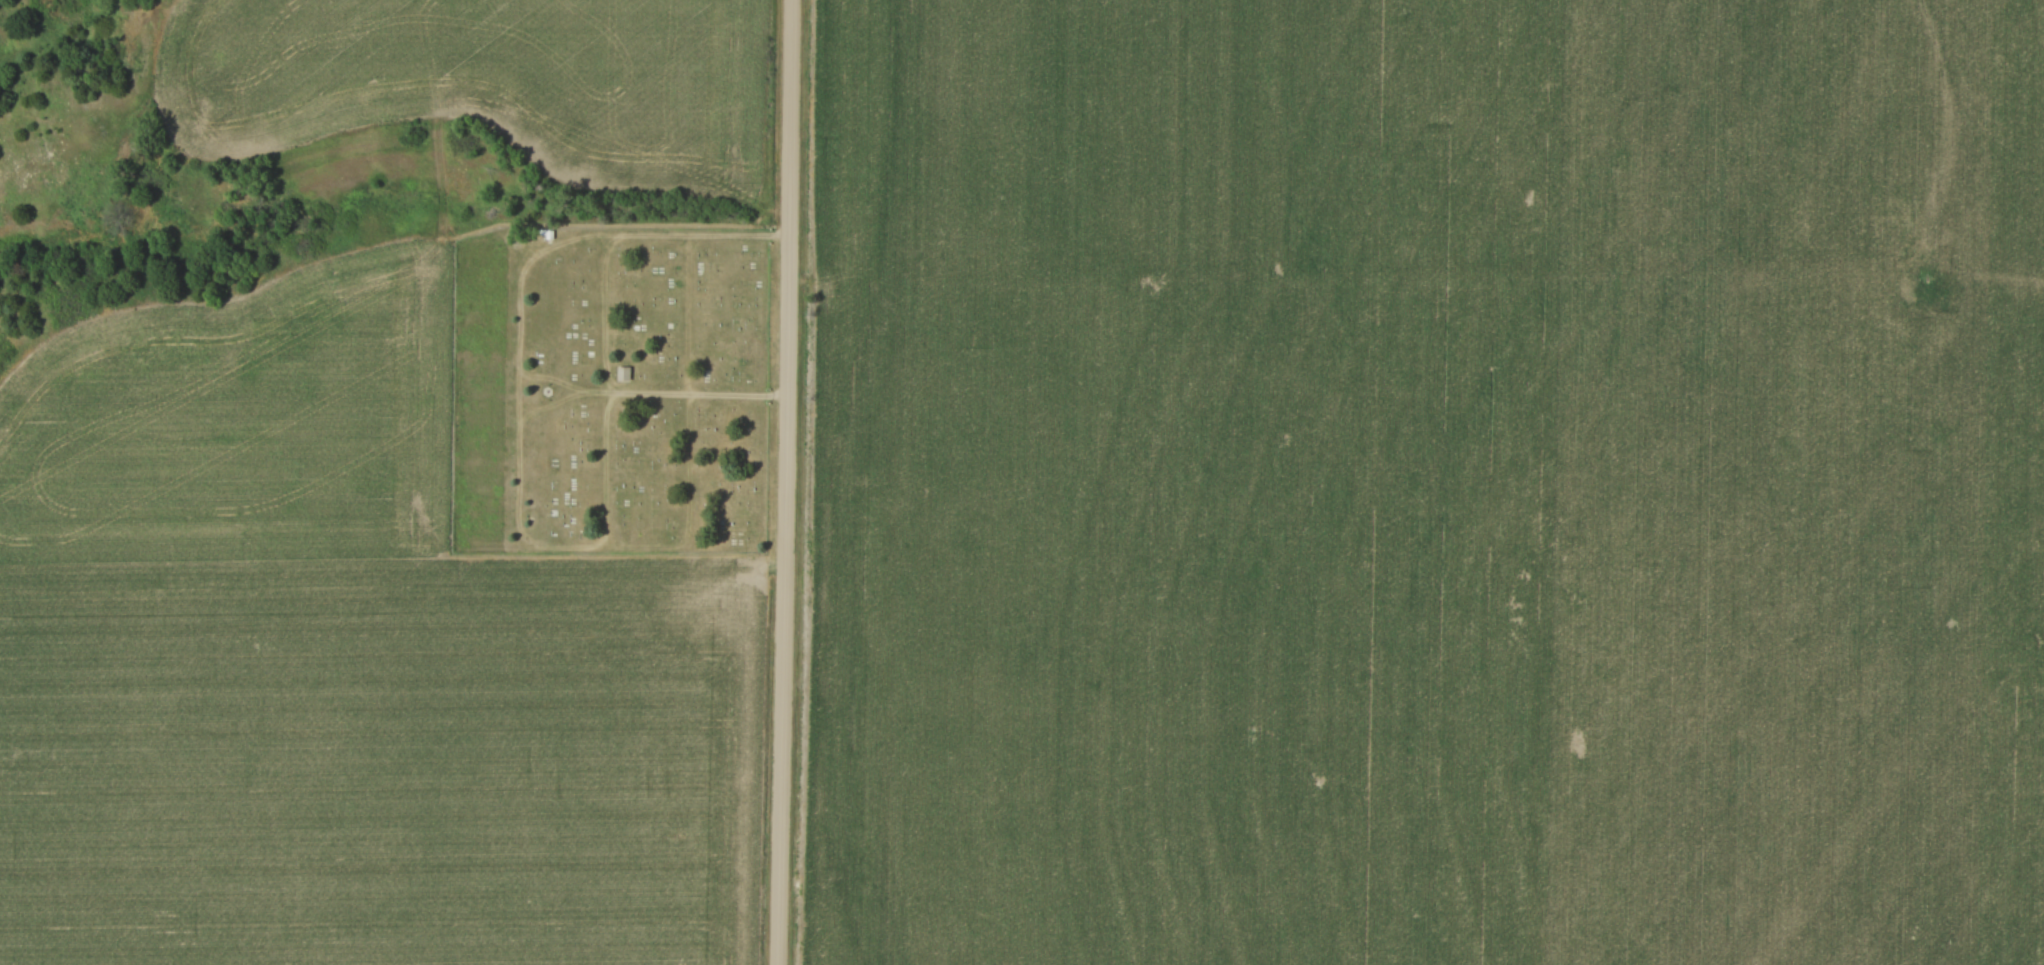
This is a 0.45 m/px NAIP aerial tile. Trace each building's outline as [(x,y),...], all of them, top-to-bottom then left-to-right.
[(628,381),(629,367),(616,367),(616,381),(628,381)]
